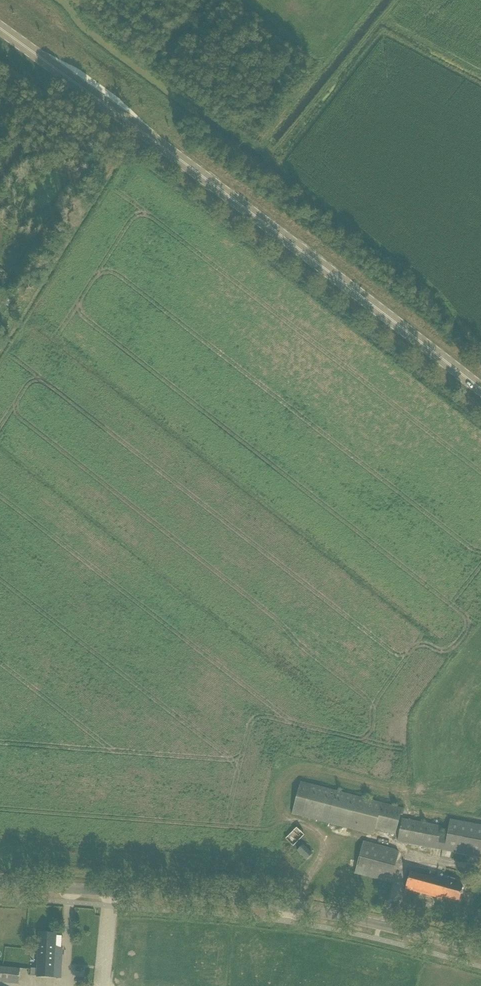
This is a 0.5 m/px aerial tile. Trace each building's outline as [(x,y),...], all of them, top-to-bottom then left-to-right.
[(402,816),(404,809),(300,781),(291,814),(373,836),(375,830),(395,835),(401,815),(402,816)] [(450,819),(447,836),(440,834),(442,826),(402,818),(397,842),(480,858),(480,825),(450,819)] [(305,836),(296,828),(285,839),(294,847),(305,836)] [(399,851),(363,842),(355,873),(391,883),(399,851)] [(303,845),(297,851),(307,860),(313,854),(303,845)] [(408,880),(405,889),(442,900),(442,897),(459,901),(463,886),(454,883),(455,879),(448,877),(447,882),(410,872),(408,880)] [(56,934),(40,933),(38,977),(61,978),(62,949),(55,948),(56,934)] [(18,984),(20,968),(0,966),(0,982),(18,984)]
